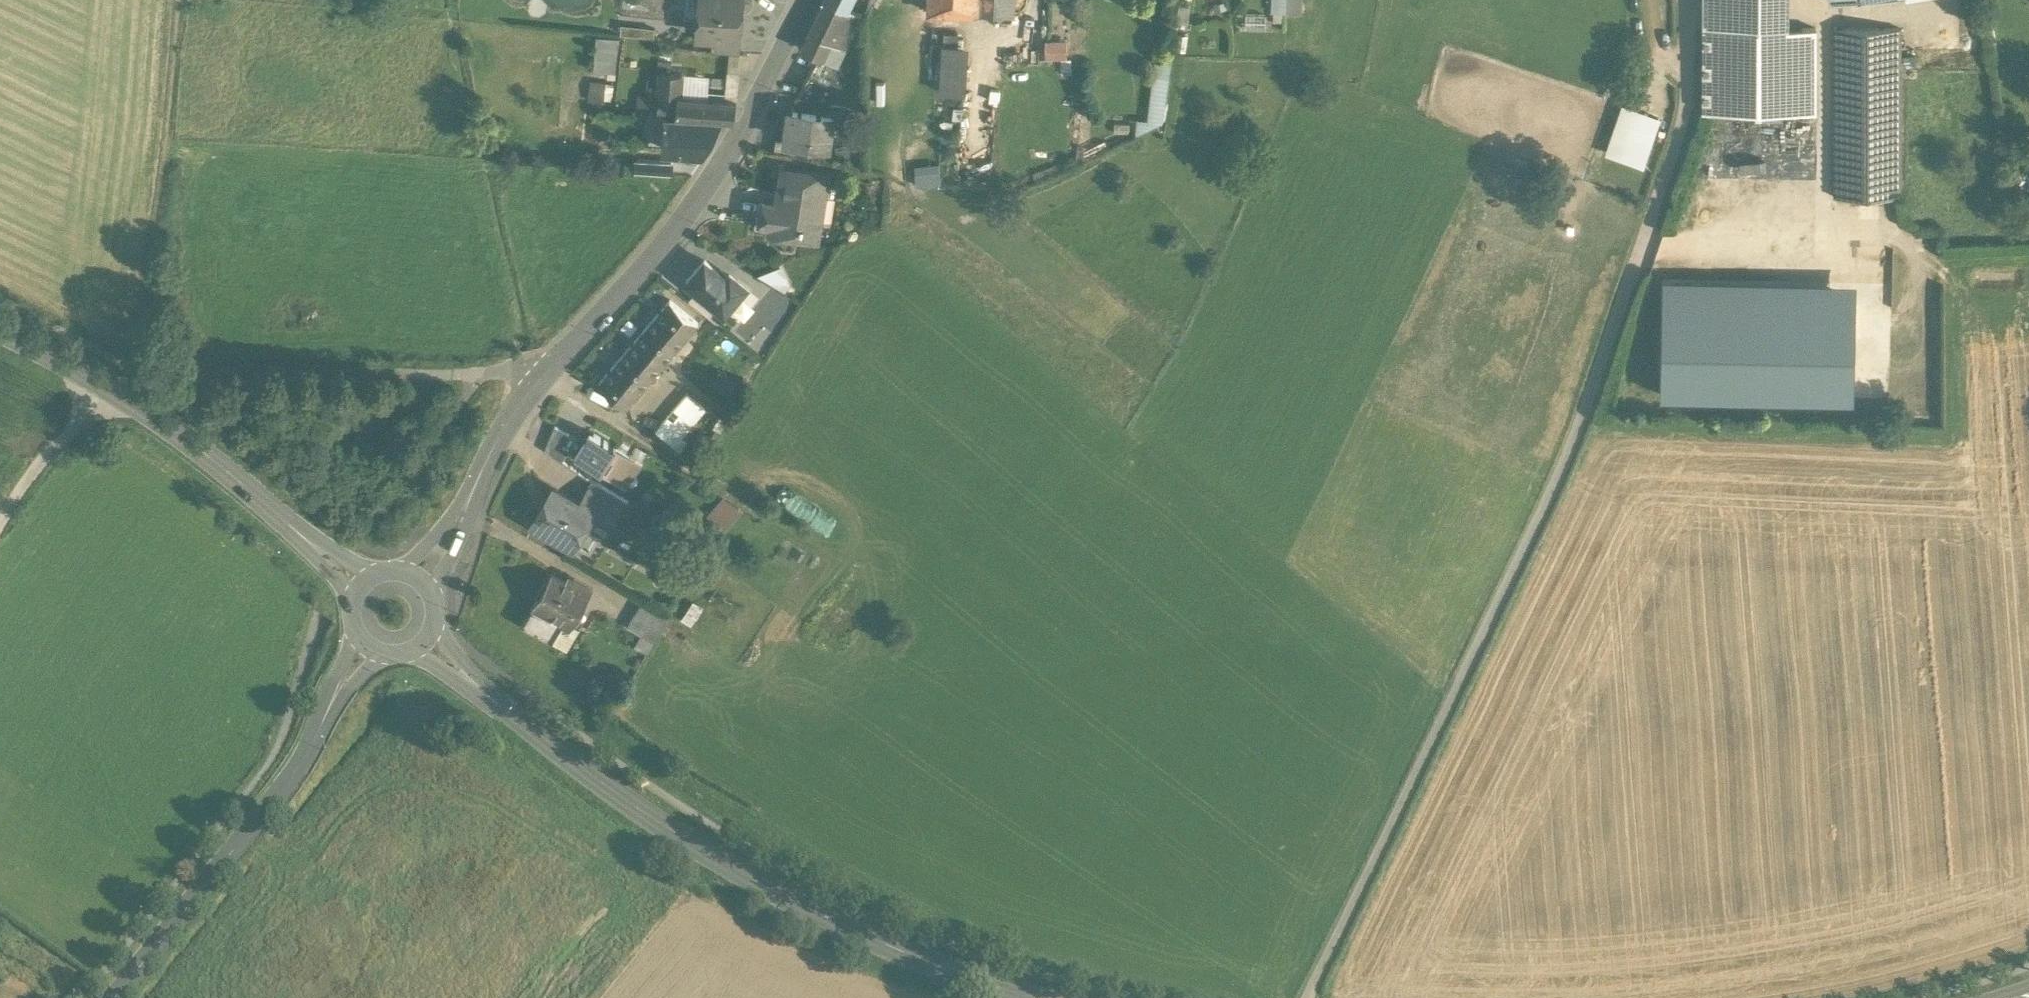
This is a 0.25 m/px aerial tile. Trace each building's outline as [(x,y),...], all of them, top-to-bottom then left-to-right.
[(699,14),(694,18),(694,25),(697,30),(697,34),(714,35),(738,37),(738,36),(741,0),(700,0),(699,14)] [(829,0),(824,0),(800,48),(820,58),(825,60),(847,8),(829,0)] [(847,8),(847,7),(851,0),(829,0),(847,8)] [(929,3),(929,8),(1013,12),(1013,0),(929,0),(929,3)] [(1270,15),(1297,15),(1298,0),(1271,0),(1270,15)] [(1702,27),(1787,28),(1787,0),(1702,0),(1702,27)] [(847,8),(825,60),(835,65),(843,50),(838,47),(855,11),(847,7),(847,8)] [(1787,28),(1702,27),(1702,111),(1815,112),(1815,28),(1787,28)] [(1899,28),(1833,28),(1833,198),(1900,198),(1899,28)] [(967,92),(969,46),(960,45),(961,33),(948,32),(947,38),(935,37),(934,60),(941,60),(939,90),(967,92)] [(738,37),(714,35),(713,49),(737,52),(739,36),(738,36),(738,37)] [(593,72),(618,73),(619,37),(594,36),(593,72)] [(1067,42),(1046,42),(1045,59),(1066,59),(1067,42)] [(825,60),(820,58),(800,99),(826,103),(841,68),(835,65),(825,60)] [(671,63),(658,61),(657,72),(661,72),(670,73),(671,63)] [(1162,121),(1168,64),(1155,61),(1153,81),(1148,119),(1138,120),(1138,132),(1162,121)] [(1153,67),(1145,67),(1145,80),(1153,81),(1153,67)] [(670,73),(661,72),(660,84),(656,84),(655,91),(659,92),(658,112),(676,113),(678,95),(679,95),(681,74),(670,73)] [(589,81),(588,100),(604,101),(604,81),(589,81)] [(679,95),(678,95),(676,113),(733,118),(736,100),(724,99),(725,92),(709,91),(708,97),(679,95)] [(800,99),(795,98),(793,110),(833,116),(835,104),(826,103),(800,99)] [(1660,116),(1621,103),(1603,154),(1642,168),(1660,116)] [(793,110),(791,125),(787,124),(784,141),(784,142),(809,145),(810,138),(829,141),(833,116),(793,110)] [(716,118),(666,114),(666,119),(664,119),(664,121),(665,121),(664,140),(667,150),(701,153),(702,145),(708,139),(709,131),(715,126),(716,118)] [(809,145),(784,142),(784,141),(775,140),(773,153),(807,158),(809,145)] [(671,162),(636,160),(635,173),(670,175),(671,162)] [(828,174),(797,169),(796,171),(782,168),(776,203),(764,201),(761,224),(784,228),(783,235),(801,238),(803,225),(819,227),(828,174)] [(725,278),(704,260),(686,282),(696,291),(724,315),(746,288),(729,273),(725,278)] [(1853,280),(1661,276),(1658,394),(1850,398),(1853,280)] [(724,315),(696,291),(688,301),(716,324),(724,315)] [(697,325),(669,301),(645,329),(674,353),(697,325)] [(674,353),(645,329),(622,357),(650,380),(674,353)] [(622,357),(598,385),(626,409),(650,380),(622,357)] [(701,414),(684,400),(677,408),(694,422),(701,414)] [(693,422),(676,408),(670,416),(671,416),(686,429),(687,430),(693,422)] [(686,429),(671,416),(663,425),(678,438),(686,429)] [(678,438),(663,425),(655,434),(679,453),(686,445),(678,438)] [(569,436),(554,428),(544,451),(561,463),(568,451),(561,447),(569,436)] [(635,462),(594,435),(578,459),(619,485),(635,462)] [(620,500),(593,483),(581,505),(593,512),(589,518),(605,527),(620,500)] [(581,505),(553,488),(545,502),(547,503),(543,511),(541,509),(532,524),(558,540),(558,544),(564,547),(568,546),(571,548),(589,518),(593,512),(581,505)] [(570,583),(551,573),(522,623),(552,640),(562,624),(569,628),(573,622),(592,588),(574,578),(570,583)] [(667,619),(641,604),(628,626),(641,634),(654,642),(667,619)] [(654,642),(641,634),(635,645),(647,652),(654,642)]
